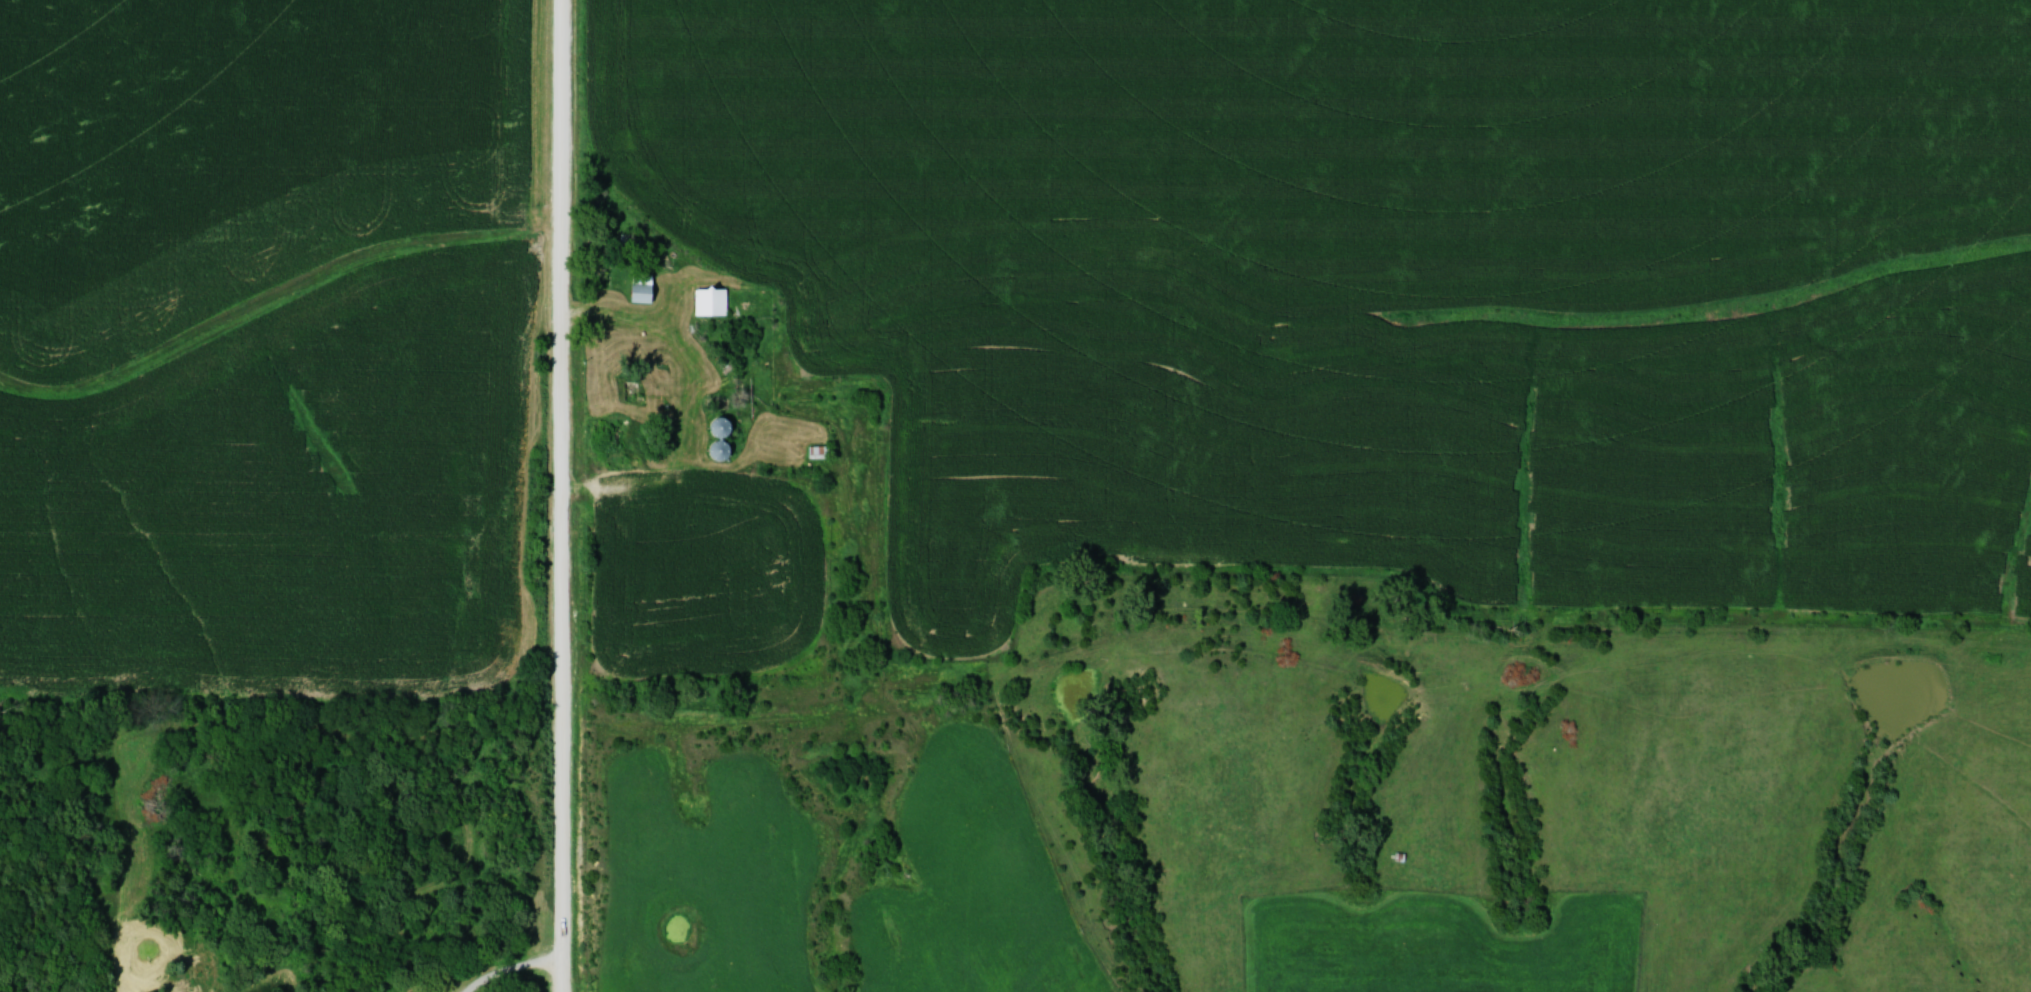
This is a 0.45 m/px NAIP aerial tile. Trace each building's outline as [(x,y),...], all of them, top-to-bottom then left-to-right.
[(647,279),(647,276),(634,276),(634,302),(655,302),(655,279),(647,279)] [(697,314),(728,314),(728,289),(697,289),(697,314)] [(735,424),(722,416),(713,430),(726,438),(735,424)] [(734,447),(722,438),(711,452),(723,461),(734,447)]
